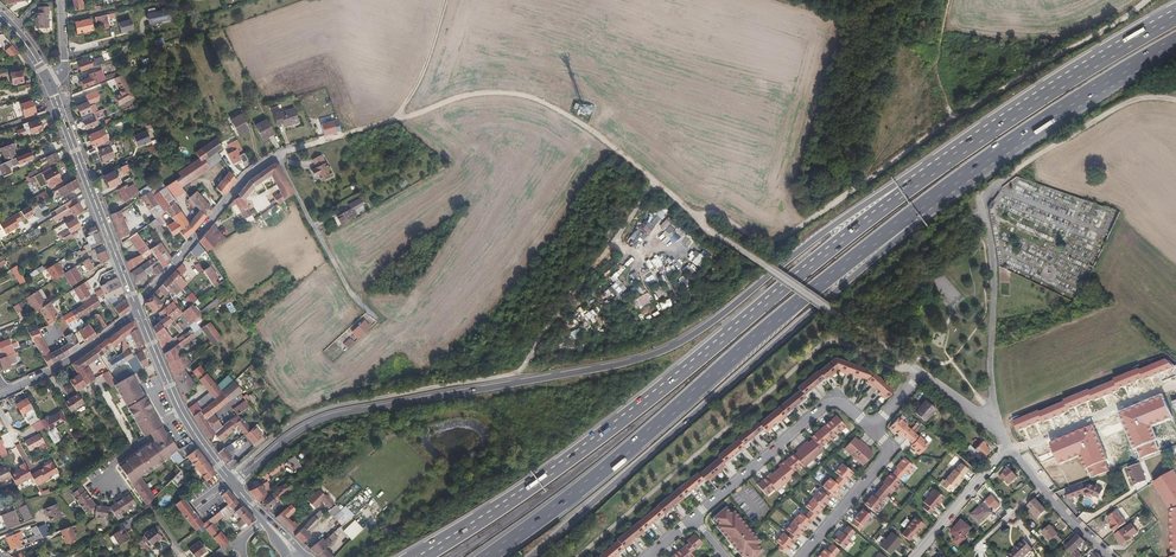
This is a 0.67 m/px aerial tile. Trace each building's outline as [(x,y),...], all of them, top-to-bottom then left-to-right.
[(82,0),(75,0),(76,10),(84,9),(82,1),(82,0)] [(50,28),(49,13),(50,13),(50,6),(39,6),(39,13),(38,13),(38,17),(39,21),(37,22),(38,28),(50,28)] [(171,17),(172,17),(170,9),(167,10),(167,8),(163,9),(163,10),(157,12),(156,7),(149,9),(151,21),(163,19),(163,21),(164,23),(171,22),(171,17)] [(76,22),(78,34),(94,30),(91,19),(76,22)] [(131,19),(119,23),(122,33),(134,30),(131,19)] [(19,52),(16,49),(11,42),(4,48),(8,54),(19,52)] [(107,63),(104,56),(95,59),(97,63),(93,65),(90,58),(79,63),(82,72),(107,63)] [(107,80),(102,69),(90,74),(91,76),(80,81),(83,89),(107,80)] [(20,70),(10,72),(12,82),(22,81),(20,70)] [(118,84),(126,79),(124,75),(115,78),(118,84)] [(136,97),(126,79),(118,84),(122,91),(120,92),(121,94),(116,97),(122,106),(136,97)] [(98,98),(95,92),(87,95),(90,101),(98,98)] [(245,101),(247,105),(256,100),(254,96),(245,101)] [(24,117),(32,114),(32,112),(35,111),(32,101),(21,105),(24,117)] [(99,110),(96,103),(91,105),(89,105),(88,102),(78,106),(82,116),(91,112),(92,114),(99,110)] [(98,124),(95,117),(101,114),(100,113),(105,111),(104,109),(99,110),(92,114),(82,117),(87,129),(98,124)] [(301,125),(296,111),(282,115),(281,116),(280,113),(274,115),(276,119),(277,119),(280,128),(286,126),(287,130),(301,125)] [(253,127),(246,113),(238,118),(232,120),(239,134),(253,127)] [(41,128),(38,118),(27,121),(31,131),(41,128)] [(257,124),(265,139),(275,133),(267,118),(257,124)] [(333,119),(320,123),(324,135),(337,132),(333,119)] [(132,135),(137,146),(151,141),(146,129),(132,135)] [(89,136),(93,147),(104,142),(103,139),(106,137),(103,130),(89,136)] [(182,186),(221,159),(217,152),(223,148),(217,138),(197,151),(201,158),(180,171),(182,175),(177,179),(182,186)] [(156,149),(165,145),(162,141),(154,145),(156,149)] [(15,156),(12,148),(13,148),(11,142),(0,146),(6,160),(15,156)] [(117,156),(116,154),(114,154),(109,142),(98,146),(100,150),(99,150),(104,162),(115,157),(115,156),(117,156)] [(32,157),(30,150),(15,156),(6,160),(0,163),(0,167),(3,175),(12,171),(10,166),(32,157)] [(249,160),(245,152),(240,154),(237,150),(229,153),(234,163),(242,159),(243,162),(249,160)] [(58,159),(55,151),(39,159),(41,162),(47,159),(49,163),(58,159)] [(318,174),(322,181),(333,174),(321,154),(311,159),(316,167),(311,169),(315,176),(318,174)] [(242,199),(253,185),(255,183),(259,180),(270,173),(280,191),(272,196),(274,198),(269,201),(272,205),(292,192),(277,162),(273,162),(250,178),(238,193),(240,196),(242,199)] [(130,170),(127,164),(121,167),(124,173),(130,170)] [(43,175),(48,186),(59,180),(56,176),(58,175),(55,169),(52,171),(50,167),(42,171),(44,175),(43,175)] [(115,171),(105,176),(110,186),(120,181),(115,171)] [(223,197),(237,181),(229,171),(216,188),(223,197)] [(18,187),(40,176),(38,172),(37,172),(29,176),(16,183),(18,187)] [(134,180),(132,176),(124,180),(127,185),(127,184),(134,180)] [(60,195),(78,185),(75,177),(56,188),(60,195)] [(182,186),(177,179),(166,187),(175,199),(184,189),(182,186)] [(256,190),(262,185),(259,180),(255,183),(253,185),(256,190)] [(138,193),(133,184),(128,186),(127,184),(127,185),(119,189),(125,200),(138,193)] [(175,202),(177,201),(175,199),(166,187),(155,195),(159,203),(166,212),(167,211),(168,210),(175,202)] [(158,204),(150,191),(149,192),(143,196),(142,197),(150,209),(158,204)] [(212,209),(202,197),(203,197),(200,195),(197,191),(190,197),(191,198),(198,207),(201,211),(206,217),(212,209)] [(66,207),(76,201),(74,196),(63,203),(66,207)] [(253,218),(242,199),(240,196),(234,199),(235,202),(232,204),(238,213),(240,212),(244,217),(241,219),(244,224),(253,218)] [(198,207),(191,198),(188,201),(190,204),(192,203),(196,208),(198,207)] [(69,217),(82,209),(77,201),(76,201),(66,207),(56,213),(58,217),(66,212),(69,217)] [(131,208),(136,204),(134,202),(123,209),(125,213),(132,209),(131,208)] [(171,215),(180,209),(175,202),(168,210),(171,215)] [(166,212),(159,203),(158,204),(150,209),(157,218),(160,216),(166,212)] [(33,212),(29,204),(19,210),(24,217),(33,212)] [(194,232),(206,217),(201,211),(190,223),(180,209),(171,215),(174,221),(181,231),(185,237),(194,232)] [(340,223),(351,216),(347,209),(336,216),(340,223)] [(130,234),(122,214),(122,212),(121,212),(121,210),(112,214),(121,238),(130,234)] [(21,219),(16,212),(0,221),(0,225),(5,233),(18,225),(16,221),(21,219)] [(80,225),(75,218),(66,223),(68,228),(60,233),(62,236),(64,235),(70,231),(80,225)] [(153,228),(160,224),(160,223),(157,218),(150,223),(153,228)] [(181,231),(174,221),(167,226),(173,236),(181,231)] [(672,233),(676,227),(669,223),(666,229),(672,233)] [(206,249),(225,236),(212,224),(199,240),(206,249)] [(102,241),(98,230),(96,231),(94,225),(83,229),(88,242),(88,243),(94,241),(95,243),(102,241)] [(674,234),(681,237),(684,231),(678,228),(674,234)] [(148,247),(137,233),(130,238),(141,253),(148,247)] [(170,257),(160,242),(159,243),(158,241),(154,244),(155,246),(150,250),(153,254),(154,256),(163,268),(171,258),(170,257)] [(74,255),(90,248),(89,245),(88,243),(88,242),(83,244),(84,247),(80,248),(72,251),(74,255)] [(204,250),(197,242),(189,251),(192,255),(196,253),(198,255),(204,250)] [(108,256),(105,249),(96,252),(99,260),(108,256)] [(144,260),(153,254),(150,250),(141,256),(144,260)] [(96,264),(92,254),(87,258),(91,266),(96,264)] [(697,254),(693,263),(701,266),(705,258),(697,254)] [(130,270),(144,260),(141,256),(127,261),(130,270)] [(163,268),(154,256),(146,262),(153,271),(155,275),(156,276),(163,268)] [(10,267),(4,258),(0,260),(0,273),(10,268),(10,267)] [(56,261),(45,268),(51,279),(62,272),(56,261)] [(153,271),(146,262),(131,272),(135,282),(151,272),(153,271)] [(215,274),(207,263),(201,268),(213,285),(223,279),(220,275),(217,277),(217,278),(215,280),(212,276),(215,274)] [(12,272),(18,269),(16,264),(10,267),(10,268),(12,272)] [(29,277),(43,269),(40,264),(27,272),(29,277)] [(179,275),(185,269),(180,264),(168,276),(174,283),(180,277),(179,275)] [(81,278),(73,266),(62,273),(70,285),(81,278)] [(24,280),(18,269),(12,272),(18,283),(24,280)] [(183,293),(174,283),(168,276),(162,283),(167,289),(168,288),(176,297),(183,293)] [(122,290),(117,279),(106,284),(105,282),(99,284),(101,287),(102,289),(106,295),(109,293),(111,296),(115,294),(118,293),(117,292),(122,290)] [(89,293),(85,286),(88,284),(85,280),(72,287),(79,299),(89,293)] [(161,302),(156,297),(162,291),(163,293),(165,291),(167,289),(162,283),(145,301),(154,310),(161,302)] [(98,294),(97,291),(102,289),(101,287),(93,292),(95,296),(98,294)] [(176,297),(168,288),(167,289),(165,291),(172,299),(175,297),(176,297)] [(45,302),(37,289),(24,296),(27,300),(29,299),(32,304),(31,304),(35,309),(38,307),(45,302)] [(116,298),(115,294),(111,296),(109,293),(106,295),(110,301),(116,298)] [(74,317),(96,305),(97,307),(99,305),(94,296),(70,310),(74,317)] [(180,306),(175,297),(172,299),(173,301),(177,307),(178,308),(180,306)] [(199,317),(198,315),(200,313),(200,314),(218,301),(216,298),(198,312),(198,311),(200,310),(195,303),(193,305),(192,302),(184,309),(181,311),(190,323),(195,320),(195,321),(199,317)] [(59,316),(48,300),(45,302),(38,307),(47,322),(59,316)] [(118,315),(128,307),(126,301),(117,307),(116,305),(113,306),(118,315)] [(172,310),(177,307),(173,301),(158,312),(162,317),(172,310)] [(18,306),(16,302),(11,305),(15,312),(20,309),(18,306)] [(181,311),(178,308),(177,307),(172,310),(176,315),(181,311)] [(77,321),(74,317),(70,310),(63,315),(70,327),(78,322),(77,321)] [(162,326),(167,323),(176,315),(172,310),(162,317),(152,325),(161,346),(170,339),(162,326)] [(105,325),(98,314),(94,314),(92,315),(101,329),(105,325)] [(47,364),(68,351),(79,344),(70,327),(63,315),(58,317),(60,322),(58,324),(60,327),(59,328),(66,339),(64,340),(65,342),(57,348),(48,353),(39,337),(39,336),(35,328),(34,328),(28,331),(47,364)] [(143,342),(133,319),(124,325),(117,331),(122,338),(125,338),(131,336),(132,337),(131,337),(133,342),(135,342),(136,345),(143,342)] [(220,336),(208,320),(199,327),(200,329),(201,328),(212,342),(220,336)] [(358,337),(370,326),(363,320),(351,330),(358,337)] [(34,328),(30,321),(24,325),(28,331),(34,328)] [(95,334),(88,323),(78,329),(78,330),(84,341),(95,334)] [(188,334),(195,330),(193,326),(177,337),(180,341),(188,334)] [(122,338),(117,331),(107,338),(111,344),(112,345),(122,338)] [(181,345),(191,338),(188,334),(180,341),(179,341),(181,345)] [(104,350),(111,344),(107,338),(107,337),(98,344),(98,345),(94,347),(99,355),(104,351),(104,350)] [(9,338),(0,342),(0,350),(2,356),(12,351),(14,351),(9,338)] [(133,353),(140,348),(136,348),(130,351),(127,345),(125,338),(122,338),(122,352),(126,360),(127,359),(134,355),(133,353)] [(352,342),(349,338),(343,344),(346,348),(352,342)] [(177,356),(174,349),(177,347),(175,344),(163,352),(167,361),(177,356)] [(94,378),(87,364),(99,355),(94,347),(79,358),(71,363),(78,374),(84,384),(94,378)] [(147,364),(141,351),(140,348),(133,353),(134,355),(135,354),(142,367),(147,364)] [(195,357),(202,351),(200,349),(190,357),(192,359),(193,358),(195,357)] [(7,358),(14,356),(12,351),(2,356),(0,357),(0,360),(3,368),(5,368),(5,369),(9,368),(8,366),(10,365),(7,358)] [(113,367),(126,360),(122,352),(109,360),(113,367)] [(142,367),(135,354),(134,355),(127,359),(134,372),(142,367)] [(182,368),(177,356),(167,361),(174,375),(182,368)] [(837,368),(835,357),(829,363),(835,370),(837,368)] [(840,369),(843,361),(835,357),(837,368),(840,369)] [(177,384),(187,375),(188,375),(186,373),(185,372),(193,365),(192,364),(196,361),(193,358),(192,359),(182,368),(174,375),(177,384)] [(1038,409),(1014,420),(1018,430),(1037,424),(1041,422),(1042,424),(1052,419),(1063,415),(1070,412),(1069,410),(1076,407),(1088,402),(1092,401),(1093,402),(1106,397),(1120,391),(1119,389),(1126,386),(1140,379),(1142,381),(1172,367),(1166,359),(1141,370),(1140,368),(1115,378),(1115,380),(1090,391),(1090,388),(1061,401),(1061,403),(1040,411),(1038,409)] [(852,374),(856,365),(843,361),(840,369),(839,371),(848,374),(849,373),(852,374)] [(836,372),(835,370),(829,363),(818,371),(825,378),(828,376),(829,378),(836,372)] [(205,372),(198,364),(191,370),(198,378),(205,372)] [(865,378),(868,370),(856,365),(852,374),(852,376),(861,379),(861,377),(865,378)] [(116,383),(128,375),(125,369),(112,377),(116,383)] [(112,377),(108,370),(101,374),(109,387),(113,384),(116,383),(112,377)] [(814,386),(817,384),(818,385),(825,379),(825,378),(818,371),(818,370),(807,379),(814,386)] [(220,390),(205,372),(198,378),(208,390),(213,396),(220,390)] [(884,382),(874,373),(867,380),(866,382),(873,388),(875,386),(877,389),(884,382)] [(84,384),(78,374),(69,380),(75,389),(84,384)] [(153,410),(144,395),(137,384),(131,374),(128,375),(116,383),(113,384),(143,433),(159,421),(157,418),(152,410),(153,410)] [(183,392),(193,383),(187,375),(177,384),(181,393),(183,392)] [(812,390),(810,389),(814,386),(807,379),(797,387),(799,390),(805,396),(810,392),(812,390)] [(226,398),(237,389),(230,381),(220,390),(226,398)] [(893,391),(884,382),(877,389),(880,391),(879,393),(886,399),(893,391)] [(207,414),(211,411),(219,404),(226,399),(226,398),(220,390),(213,396),(214,397),(208,402),(201,407),(200,408),(192,414),(207,438),(214,432),(206,418),(208,416),(207,414)] [(213,396),(208,390),(203,395),(208,402),(214,397),(213,396)] [(800,404),(802,403),(807,399),(805,396),(799,390),(789,398),(795,405),(798,403),(800,404)] [(84,402),(77,392),(63,401),(70,411),(84,402)] [(1173,418),(1164,394),(1121,413),(1135,450),(1138,450),(1141,458),(1160,450),(1155,427),(1173,418)] [(208,402),(203,395),(196,400),(201,407),(208,402)] [(32,407),(26,396),(15,402),(21,413),(25,411),(26,412),(28,411),(28,409),(32,407)] [(237,413),(250,403),(245,398),(233,408),(237,413)] [(787,415),(794,409),(792,408),(795,405),(789,398),(779,407),(787,415)] [(237,413),(233,408),(226,399),(219,404),(230,418),(237,413)] [(935,408),(925,400),(915,413),(925,421),(935,408)] [(200,408),(195,401),(188,406),(192,414),(200,408)] [(787,415),(779,407),(769,415),(775,422),(778,420),(779,421),(787,415)] [(8,411),(4,413),(8,423),(12,421),(8,411)] [(54,426),(64,420),(59,411),(46,418),(45,416),(40,419),(47,430),(48,430),(49,432),(55,428),(54,426)] [(221,427),(211,411),(207,414),(208,416),(206,418),(214,432),(221,427)] [(246,423),(242,416),(240,417),(237,413),(230,418),(231,419),(221,427),(214,432),(219,440),(235,428),(235,427),(237,425),(243,433),(249,429),(245,424),(246,423)] [(772,425),(775,422),(769,415),(758,423),(764,430),(766,432),(773,426),(772,425)] [(845,426),(836,415),(828,422),(837,433),(845,426)] [(907,426),(907,425),(899,417),(890,427),(898,435),(900,432),(907,438),(913,431),(907,426)] [(161,425),(159,421),(143,433),(144,435),(149,432),(161,425)] [(764,430),(758,423),(756,421),(746,429),(753,437),(756,434),(757,436),(764,430)] [(837,433),(828,422),(819,429),(829,440),(837,433)] [(1108,459),(1094,424),(1051,442),(1061,465),(1082,457),(1091,477),(1110,469),(1108,459)] [(153,439),(164,432),(161,425),(149,432),(153,439)] [(262,439),(253,426),(249,429),(258,442),(262,439)] [(58,439),(54,432),(57,430),(55,428),(49,432),(48,430),(47,430),(46,430),(53,442),(58,439)] [(258,442),(249,429),(243,433),(253,447),(258,442)] [(751,441),(750,439),(753,437),(746,429),(736,437),(736,438),(737,439),(744,447),(744,446),(751,441)] [(829,440),(819,429),(811,436),(813,439),(820,447),(829,440)] [(38,431),(23,439),(29,449),(43,441),(38,431)] [(142,510),(151,504),(148,501),(153,496),(139,476),(147,470),(147,471),(169,456),(168,454),(163,448),(166,445),(163,439),(167,435),(165,431),(164,432),(153,439),(153,440),(146,445),(145,444),(133,451),(134,452),(123,459),(124,460),(118,464),(117,465),(129,482),(128,482),(143,504),(140,506),(142,510)] [(928,444),(920,436),(919,437),(913,431),(907,438),(913,444),(911,446),(920,454),(928,444)] [(176,449),(167,435),(163,439),(166,445),(163,448),(168,454),(175,449),(176,449)] [(853,457),(864,445),(861,442),(859,440),(858,441),(854,437),(843,449),(853,457)] [(186,455),(195,447),(189,439),(176,449),(175,449),(182,459),(186,455)] [(742,450),(741,449),(744,447),(737,439),(727,447),(735,456),(740,452),(742,450)] [(809,442),(807,441),(805,442),(802,445),(813,459),(823,451),(820,447),(813,439),(809,442)] [(990,450),(985,445),(986,444),(983,441),(975,450),(983,457),(990,450)] [(231,458),(226,452),(231,448),(232,446),(229,443),(217,451),(226,462),(231,458)] [(19,452),(22,451),(20,445),(12,448),(16,458),(21,456),(19,452)] [(802,445),(798,448),(796,450),(798,451),(794,455),(802,465),(804,467),(813,459),(802,445)] [(870,449),(868,448),(864,445),(853,457),(863,466),(873,454),(869,450),(870,449)] [(982,458),(968,446),(966,448),(980,461),(982,458)] [(204,460),(195,447),(186,455),(194,466),(195,467),(204,460)] [(728,462),(730,460),(735,456),(727,447),(717,455),(718,457),(724,463),(727,460),(728,462)] [(182,459),(175,449),(168,454),(169,456),(175,464),(182,459)] [(802,465),(794,455),(793,454),(784,461),(793,472),(802,465)] [(296,471),(302,467),(294,455),(288,459),(296,471)] [(723,469),(722,467),(725,464),(724,463),(718,457),(708,466),(716,475),(723,469)] [(906,476),(913,466),(903,458),(896,467),(897,468),(892,474),(899,480),(904,474),(906,476)] [(49,475),(58,470),(52,460),(51,461),(51,460),(49,461),(50,462),(46,464),(30,473),(31,475),(34,481),(42,476),(44,479),(50,476),(49,475)] [(214,472),(204,460),(195,467),(194,466),(189,469),(192,472),(196,469),(204,480),(214,472)] [(15,484),(31,475),(30,473),(23,461),(18,464),(19,467),(17,468),(18,471),(16,472),(15,471),(10,474),(10,475),(15,484)] [(784,461),(780,464),(779,466),(780,467),(776,470),(786,483),(795,475),(793,472),(784,461)] [(853,473),(842,463),(835,472),(839,476),(837,479),(843,484),(853,473)] [(954,489),(964,477),(962,476),(968,469),(961,463),(955,470),(954,469),(945,481),(954,489)] [(5,464),(0,466),(0,481),(10,475),(10,474),(5,464)] [(1146,481),(1139,464),(1128,468),(1134,485),(1146,481)] [(716,475),(708,466),(698,474),(704,481),(708,479),(709,480),(716,475)] [(1018,477),(1010,468),(1004,472),(1012,482),(1018,477)] [(770,472),(769,474),(765,477),(774,488),(777,491),(786,483),(776,470),(772,474),(770,472)] [(1175,471),(1154,485),(1171,510),(1172,552),(1175,551),(1175,473),(1175,471)] [(184,480),(181,477),(178,472),(175,475),(181,482),(184,480)] [(693,488),(696,485),(698,487),(704,481),(698,474),(697,472),(687,481),(693,488)] [(893,491),(900,482),(899,480),(892,474),(890,473),(883,482),(884,483),(879,490),(886,496),(891,490),(893,491)] [(181,482),(175,475),(170,480),(175,487),(181,482)] [(774,488),(765,477),(757,484),(766,495),(774,488)] [(833,496),(843,484),(837,479),(834,482),(829,478),(822,486),(827,491),(833,496)] [(278,497),(288,489),(291,487),(287,480),(280,484),(272,491),(278,497)] [(260,494),(266,489),(269,486),(265,481),(247,490),(255,499),(260,494)] [(684,498),(691,492),(690,491),(693,488),(687,481),(677,489),(684,498)] [(1103,490),(1090,484),(1084,486),(1082,482),(1065,488),(1067,493),(1066,493),(1069,499),(1086,492),(1086,493),(1086,494),(1087,496),(1089,496),(1091,495),(1100,498),(1103,490)] [(78,485),(68,492),(83,511),(92,504),(78,485)] [(234,497),(227,488),(219,494),(226,503),(234,497)] [(332,501),(327,495),(327,494),(325,491),(322,494),(317,488),(306,499),(312,505),(319,498),(327,506),(332,501)] [(930,513),(945,497),(935,488),(924,501),(927,504),(924,507),(930,513)] [(677,504),(684,498),(677,489),(667,497),(673,505),(676,502),(677,504)] [(823,507),(833,496),(827,491),(824,494),(819,490),(812,498),(823,507)] [(881,502),(886,496),(879,490),(874,496),(872,495),(865,504),(875,512),(882,503),(881,502)] [(282,503),(278,497),(272,491),(263,497),(260,494),(255,499),(271,513),(278,506),(282,503)] [(107,505),(113,516),(133,504),(127,493),(107,505)] [(201,523),(181,497),(173,503),(193,529),(200,524),(201,523)] [(212,522),(226,510),(226,509),(226,507),(228,506),(230,507),(237,501),(234,497),(226,503),(201,523),(200,524),(219,546),(227,540),(212,522)] [(673,505),(667,497),(656,505),(657,506),(658,507),(664,515),(671,509),(670,507),(673,505)] [(1124,506),(1132,515),(1142,505),(1135,497),(1124,506)] [(293,507),(297,503),(293,498),(288,503),(293,507)] [(823,507),(812,498),(805,506),(810,510),(807,513),(813,519),(823,507)] [(1047,510),(1036,498),(1028,505),(1031,509),(1030,511),(1033,514),(1038,519),(1047,510)] [(32,516),(24,503),(18,506),(25,520),(32,516)] [(56,503),(44,508),(45,513),(47,513),(50,521),(61,517),(56,503)] [(285,515),(293,507),(288,503),(274,516),(290,530),(297,522),(296,520),(295,521),(292,519),(290,520),(285,515)] [(979,524),(993,512),(988,507),(984,503),(971,515),(979,524)] [(354,514),(345,505),(341,510),(336,504),(328,512),(342,526),(354,514)] [(93,505),(92,517),(104,518),(105,506),(93,505)] [(253,518),(241,505),(233,511),(244,522),(246,524),(253,518)] [(658,521),(660,519),(664,515),(658,507),(657,506),(647,515),(653,522),(656,519),(658,521)] [(752,533),(739,517),(734,511),(731,513),(725,507),(713,517),(718,524),(716,526),(741,556),(744,554),(746,556),(754,556),(762,550),(756,544),(759,541),(752,533)] [(1083,513),(1077,507),(1074,510),(1080,516),(1083,513)] [(321,511),(324,510),(322,508),(317,508),(312,513),(316,517),(321,511)] [(18,522),(13,509),(2,514),(4,521),(6,527),(18,522)] [(1116,532),(1127,522),(1118,511),(1107,518),(1116,532)] [(307,530),(317,519),(316,517),(312,513),(293,533),(301,540),(309,532),(307,530)] [(803,530),(813,519),(807,513),(804,517),(800,513),(793,521),(803,530)] [(653,522),(647,515),(637,523),(644,532),(649,528),(651,526),(650,524),(653,522)] [(915,535),(924,524),(916,517),(907,528),(902,534),(909,540),(914,534),(915,535)] [(951,532),(954,535),(957,537),(959,538),(961,540),(964,536),(971,528),(962,520),(951,532)] [(803,530),(793,521),(785,529),(790,533),(787,536),(793,542),(803,530)] [(48,530),(44,522),(38,526),(42,533),(48,530)] [(644,532),(637,523),(627,531),(633,538),(636,536),(637,538),(644,532)] [(1123,544),(1138,533),(1131,523),(1115,535),(1123,544)] [(38,526),(37,524),(31,527),(34,534),(33,534),(35,539),(43,536),(42,533),(38,526)] [(75,539),(70,525),(60,530),(65,543),(75,539)] [(1058,534),(1050,525),(1043,533),(1050,541),(1058,534)] [(356,532),(351,526),(345,531),(351,538),(356,532)] [(849,538),(855,532),(848,526),(842,532),(841,531),(833,540),(844,549),(851,540),(849,538)] [(123,527),(113,533),(118,543),(129,537),(123,527)] [(159,536),(152,527),(143,533),(150,543),(159,536)] [(21,544),(18,535),(22,533),(20,530),(6,536),(11,548),(21,544)] [(630,541),(633,538),(627,531),(616,539),(617,541),(624,548),(631,542),(630,541)] [(784,553),(793,542),(787,536),(783,532),(775,541),(780,545),(778,548),(784,553)] [(890,555),(902,541),(892,532),(880,546),(890,555)] [(150,543),(143,533),(140,535),(147,545),(150,543)] [(691,553),(702,543),(694,534),(686,540),(688,543),(684,546),(691,553)] [(1085,541),(1078,535),(1077,536),(1065,547),(1075,556),(1079,556),(1081,555),(1076,549),(1085,541)] [(323,547),(330,541),(325,536),(322,538),(320,536),(307,547),(315,553),(323,547)] [(967,538),(964,536),(961,540),(959,538),(958,540),(956,539),(954,541),(960,546),(967,538)] [(198,539),(187,547),(193,556),(204,548),(198,539)] [(618,555),(620,554),(625,550),(624,548),(617,541),(607,549),(614,556),(617,554),(618,555)] [(1032,550),(1024,541),(1013,551),(1013,550),(1007,555),(1009,556),(1024,556),(1032,550)] [(839,550),(832,544),(826,550),(825,549),(817,556),(834,556),(833,556),(839,550)] [(691,553),(684,546),(676,553),(680,556),(693,556),(694,556),(691,553)] [(333,555),(323,547),(315,553),(319,556),(331,556),(333,555)] [(614,556),(607,549),(597,556),(613,556),(614,556)]
